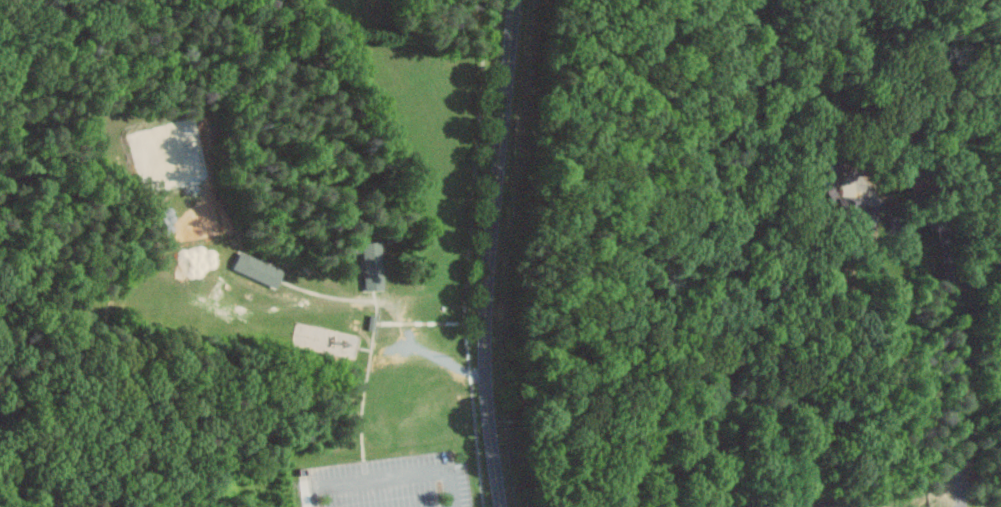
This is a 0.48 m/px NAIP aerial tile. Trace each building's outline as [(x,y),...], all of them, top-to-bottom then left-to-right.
[(834,158),(828,158),(823,157),(812,158),(815,197),(840,202),(841,213),(850,215),(850,223),(872,228),(876,207),(875,196),(863,193),(842,195),(838,194),(834,158)] [(367,243),(369,290),(388,289),(386,242),(367,243)] [(281,288),(288,270),(245,251),(237,268),(281,288)]
